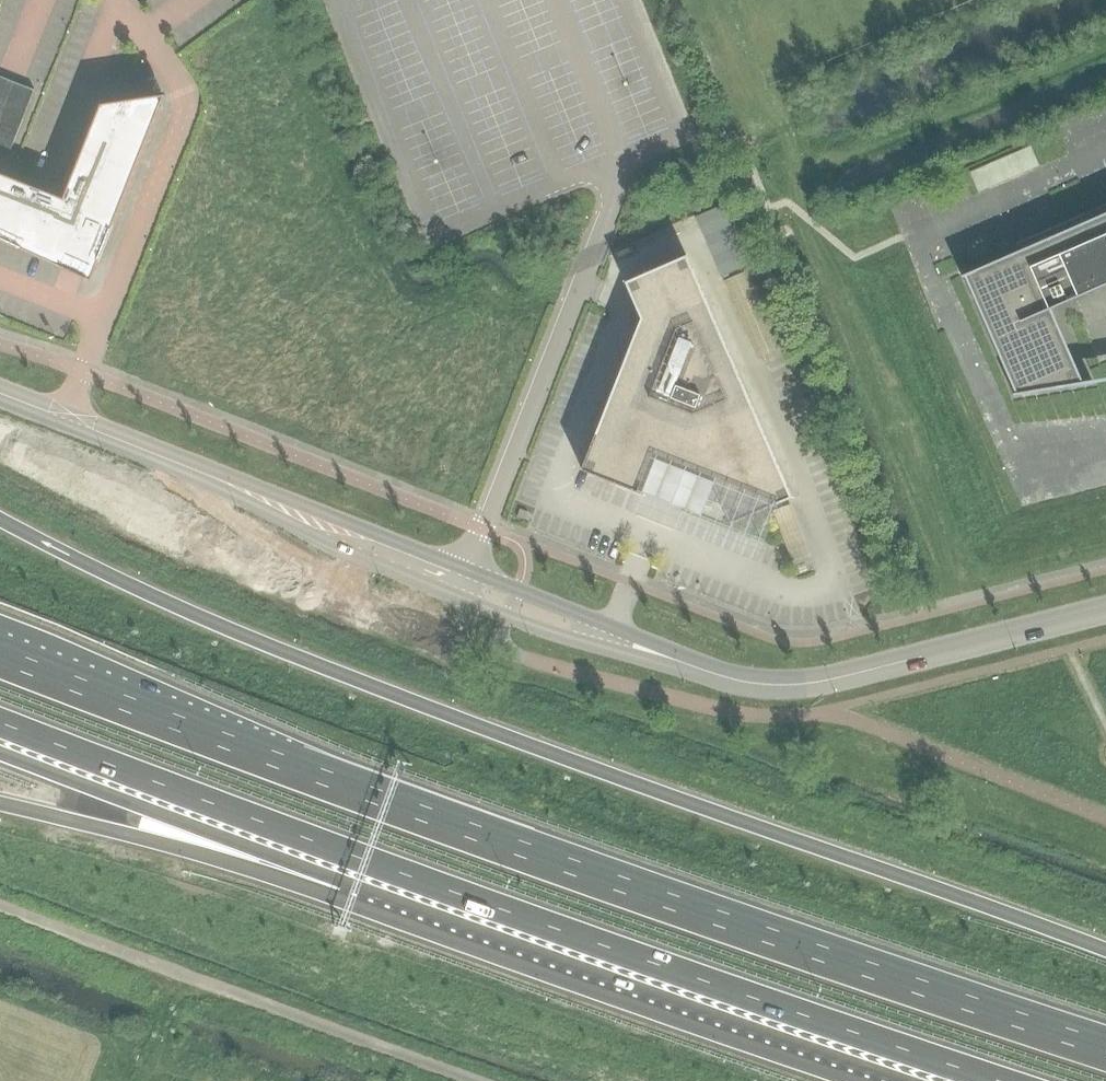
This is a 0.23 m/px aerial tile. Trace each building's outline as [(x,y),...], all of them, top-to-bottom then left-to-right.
[(9,80),(0,77),(0,150),(9,154),(34,90),(9,80)] [(164,97),(154,98),(153,97),(101,105),(64,199),(0,174),(0,234),(65,260),(68,253),(90,261),(87,268),(95,272),(99,263),(97,262),(112,225),(113,225),(160,107),(160,106),(164,97)] [(976,165),(982,185),(1044,167),(1038,147),(976,165)] [(728,201),(699,215),(727,275),(756,262),(728,201)] [(961,275),(962,277),(964,276),(1015,393),(1013,393),(1014,395),(1092,383),(1092,380),(1082,382),(1050,309),(1105,285),(1105,204),(1017,242),(1017,244),(1020,243),(1022,249),(961,275)] [(709,482),(730,524),(791,497),(686,255),(625,282),(641,318),(581,469),(643,494),(656,461),(662,463),(662,462),(670,465),(664,480),(678,486),(684,471),(703,478),(703,479),(709,482)] [(740,301),(760,294),(751,270),(731,278),(740,301)] [(753,334),(762,355),(781,347),(772,326),(753,334)] [(804,543),(788,549),(792,561),(809,555),(804,543)]
